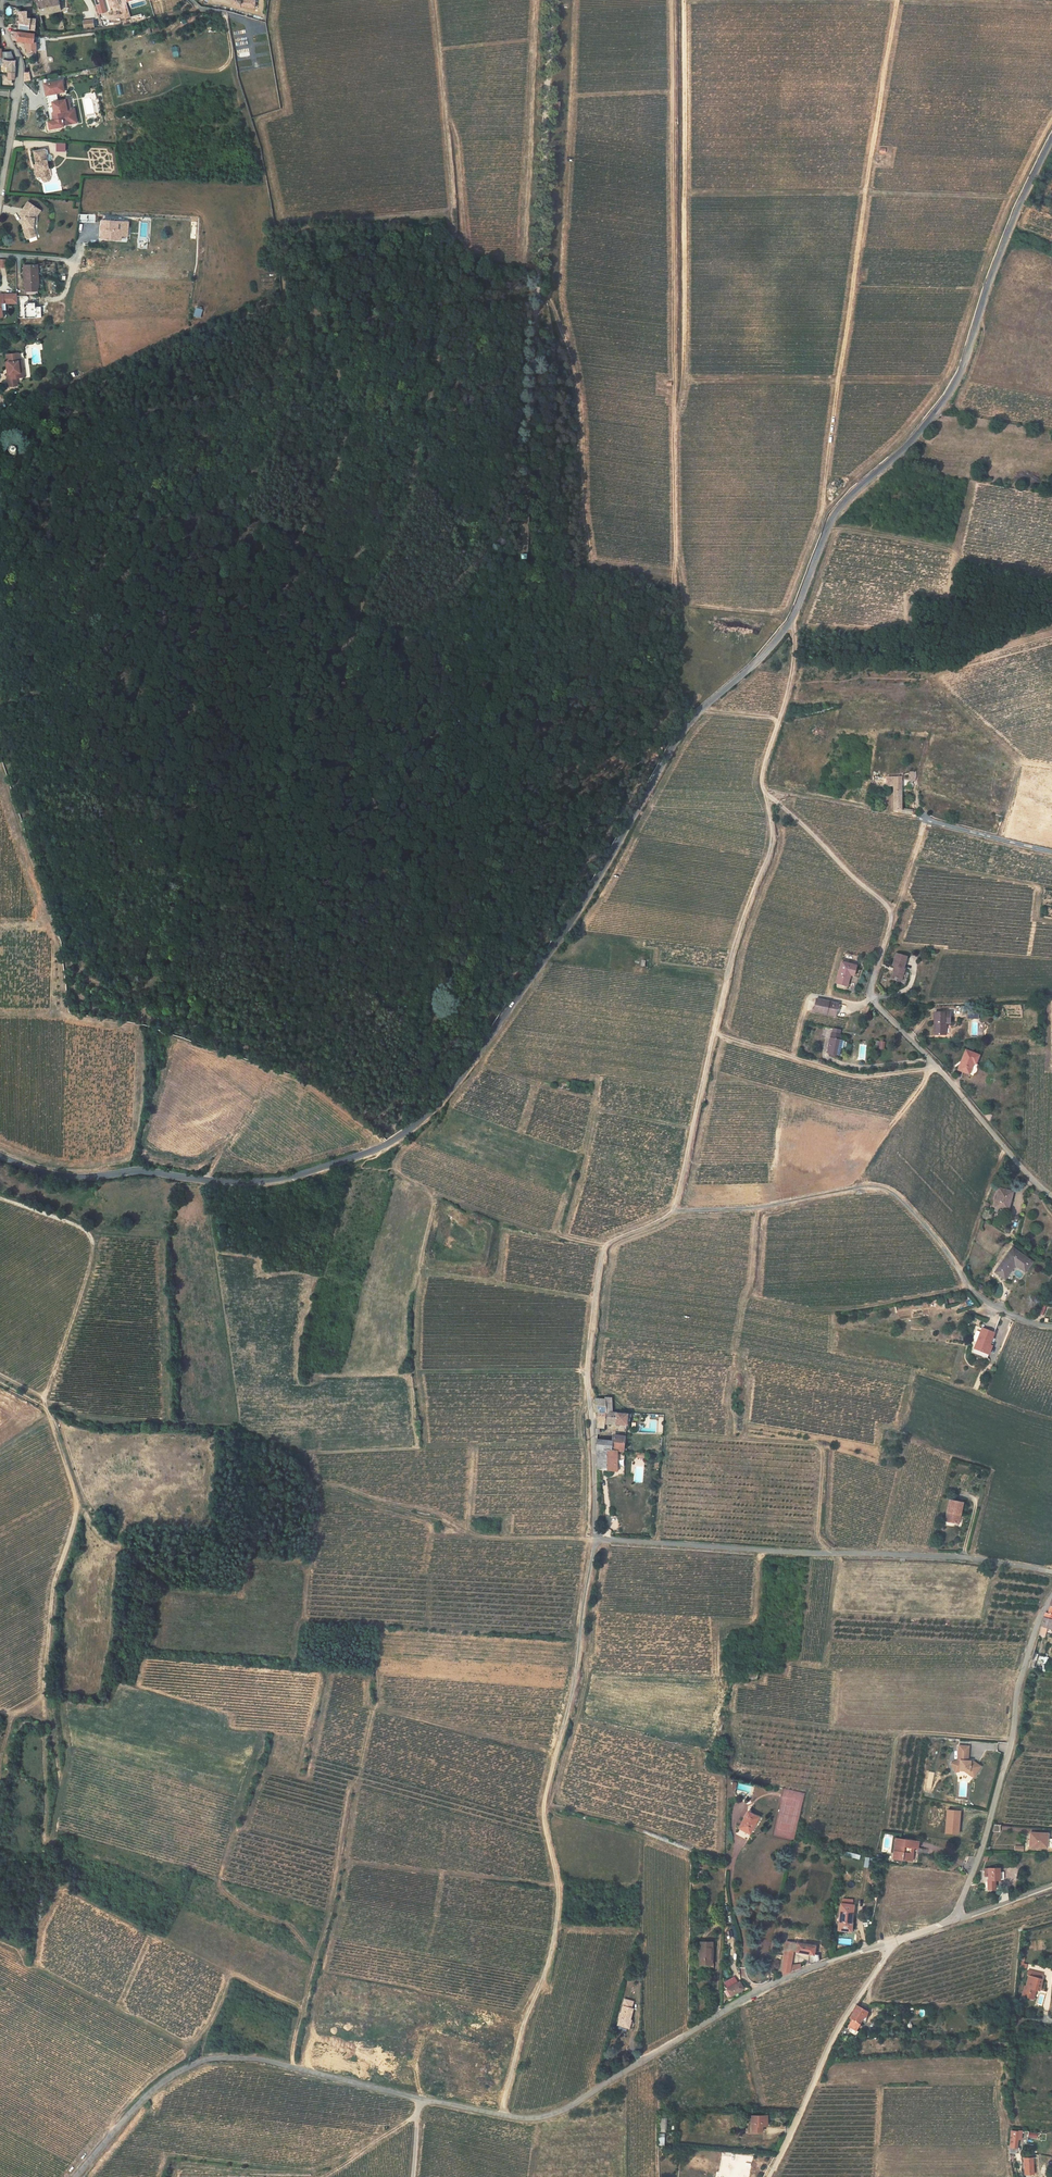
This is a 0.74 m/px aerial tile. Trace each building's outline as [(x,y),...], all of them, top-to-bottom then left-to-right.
[(36,12),(57,11),(56,0),(34,0),(36,12)] [(14,11),(13,26),(28,28),(29,17),(20,16),(20,12),(14,11)] [(79,28),(89,27),(88,19),(79,20),(79,28)] [(28,33),(7,31),(10,40),(21,41),(20,52),(28,53),(29,41),(27,41),(28,33)] [(7,58),(5,58),(0,59),(0,65),(4,65),(3,76),(9,77),(10,67),(7,58)] [(57,86),(39,89),(41,100),(43,100),(44,108),(47,108),(48,113),(43,114),(44,120),(46,119),(47,124),(44,124),(45,127),(42,128),(43,135),(57,132),(57,131),(64,130),(65,127),(64,118),(61,116),(61,113),(58,111),(57,106),(52,107),(51,99),(59,98),(57,86)] [(64,105),(57,106),(58,111),(61,113),(61,116),(64,118),(65,127),(64,130),(70,129),(68,115),(65,116),(64,105)] [(55,142),(55,151),(65,151),(65,142),(55,142)] [(29,180),(35,179),(34,181),(37,184),(42,184),(43,179),(40,176),(39,171),(42,171),(40,164),(44,163),(46,161),(45,158),(43,157),(41,157),(41,156),(41,152),(40,152),(38,152),(38,151),(27,153),(30,167),(30,170),(28,171),(29,180)] [(17,223),(16,231),(20,241),(29,237),(26,229),(27,224),(27,220),(29,220),(30,217),(33,212),(21,203),(16,211),(14,210),(13,218),(16,219),(15,223),(17,223)] [(105,238),(107,239),(107,233),(104,233),(105,222),(93,222),(92,234),(95,234),(95,242),(104,242),(105,238)] [(19,288),(31,288),(30,262),(18,262),(19,269),(17,269),(18,282),(19,288)] [(4,306),(4,305),(11,305),(10,296),(0,297),(0,306),(4,306)] [(195,307),(193,316),(200,318),(202,309),(195,307)] [(12,356),(0,358),(0,360),(1,365),(0,365),(0,368),(2,381),(0,381),(2,389),(12,388),(11,381),(15,380),(13,370),(17,369),(16,363),(13,363),(12,356)] [(900,785),(900,775),(892,775),(893,785),(893,786),(900,785)] [(900,785),(893,786),(894,810),(897,810),(897,813),(914,814),(915,807),(901,805),(900,785)] [(896,957),(893,969),(895,970),(892,981),(901,984),(905,973),(903,972),(907,960),(896,957)] [(639,972),(640,971),(640,970),(640,969),(640,968),(641,968),(642,963),(641,963),(641,962),(641,961),(641,960),(641,959),(640,958),(639,958),(638,958),(637,958),(636,958),(635,959),(635,960),(635,961),(635,962),(635,963),(636,964),(636,966),(635,966),(634,967),(633,968),(633,969),(633,970),(633,971),(634,972),(635,973),(636,973),(637,973),(638,973),(639,972)] [(855,970),(841,966),(835,986),(843,989),(846,978),(852,979),(855,970)] [(812,1002),(809,1015),(832,1020),(835,1007),(812,1002)] [(945,1028),(949,1028),(950,1018),(934,1018),(934,1039),(945,1040),(945,1028)] [(830,1036),(826,1057),(837,1059),(839,1051),(838,1051),(839,1044),(837,1043),(839,1038),(830,1036)] [(968,1080),(973,1068),(975,1069),(978,1061),(965,1055),(957,1075),(968,1080)] [(998,1188),(995,1206),(1004,1208),(1004,1209),(1009,1210),(1011,1201),(1009,1201),(1011,1190),(998,1188)] [(1010,1221),(1009,1233),(1017,1233),(1018,1221),(1010,1221)] [(1015,1264),(1025,1271),(1032,1261),(1012,1247),(995,1271),(1005,1278),(1015,1264)] [(982,1328),(970,1356),(985,1362),(992,1345),(989,1344),(994,1332),(982,1328)] [(597,1414),(596,1431),(604,1432),(604,1426),(618,1427),(625,1427),(627,1416),(613,1415),(605,1414),(605,1410),(613,1411),(614,1398),(606,1398),(605,1400),(595,1400),(595,1414),(597,1414)] [(610,1444),(596,1443),(596,1453),(598,1455),(596,1473),(616,1475),(617,1453),(622,1454),(624,1444),(624,1439),(610,1439),(610,1444)] [(963,1509),(950,1506),(946,1527),(956,1529),(958,1522),(960,1522),(963,1509)] [(1044,1620),(1039,1635),(1044,1637),(1047,1629),(1051,1630),(1051,1622),(1044,1620)] [(968,1751),(958,1750),(957,1760),(951,1763),(955,1772),(959,1770),(964,1770),(969,1771),(974,1775),(980,1766),(973,1761),(968,1761),(968,1751)] [(946,1809),(944,1834),(958,1835),(960,1810),(946,1809)] [(751,1813),(744,1830),(754,1835),(762,1819),(751,1813)] [(1030,1833),(1030,1847),(1047,1847),(1047,1833),(1030,1833)] [(912,1861),(914,1848),(918,1849),(919,1842),(896,1839),(893,1858),(912,1861)] [(987,1870),(988,1881),(999,1879),(998,1868),(987,1870)] [(853,1906),(841,1904),(838,1929),(850,1931),(853,1906)] [(709,1965),(710,1942),(698,1942),(697,1964),(699,1964),(709,1965)] [(713,1942),(710,1942),(709,1965),(699,1964),(699,1967),(712,1968),(713,1942)] [(785,1942),(780,1972),(789,1973),(797,1970),(797,1965),(789,1966),(792,1951),(805,1952),(805,1965),(809,1965),(819,1962),(820,1960),(819,1959),(818,1959),(817,1960),(818,1954),(816,1954),(813,1954),(814,1945),(785,1942)] [(1043,1973),(1028,1970),(1027,1975),(1029,1976),(1026,1987),(1024,1986),(1022,1996),(1036,1999),(1038,1989),(1042,1990),(1044,1980),(1041,1979),(1043,1973)] [(738,1983),(726,1990),(730,1997),(742,1989),(738,1983)] [(625,2002),(620,2026),(631,2028),(634,2010),(632,2009),(633,2003),(625,2002)] [(866,2011),(856,2006),(849,2018),(851,2019),(847,2025),(849,2027),(847,2030),(848,2031),(853,2035),(855,2034),(857,2032),(854,2030),(860,2018),(864,2019),(866,2011)] [(767,2135),(767,2130),(773,2129),(772,2119),(756,2120),(757,2137),(767,2135)] [(752,2156),(746,2155),(746,2157),(723,2153),(720,2172),(717,2172),(716,2176),(749,2176),(752,2156)] [(1026,2176),(1031,2176),(1035,2176),(1033,2161),(1025,2162),(1026,2176)]
